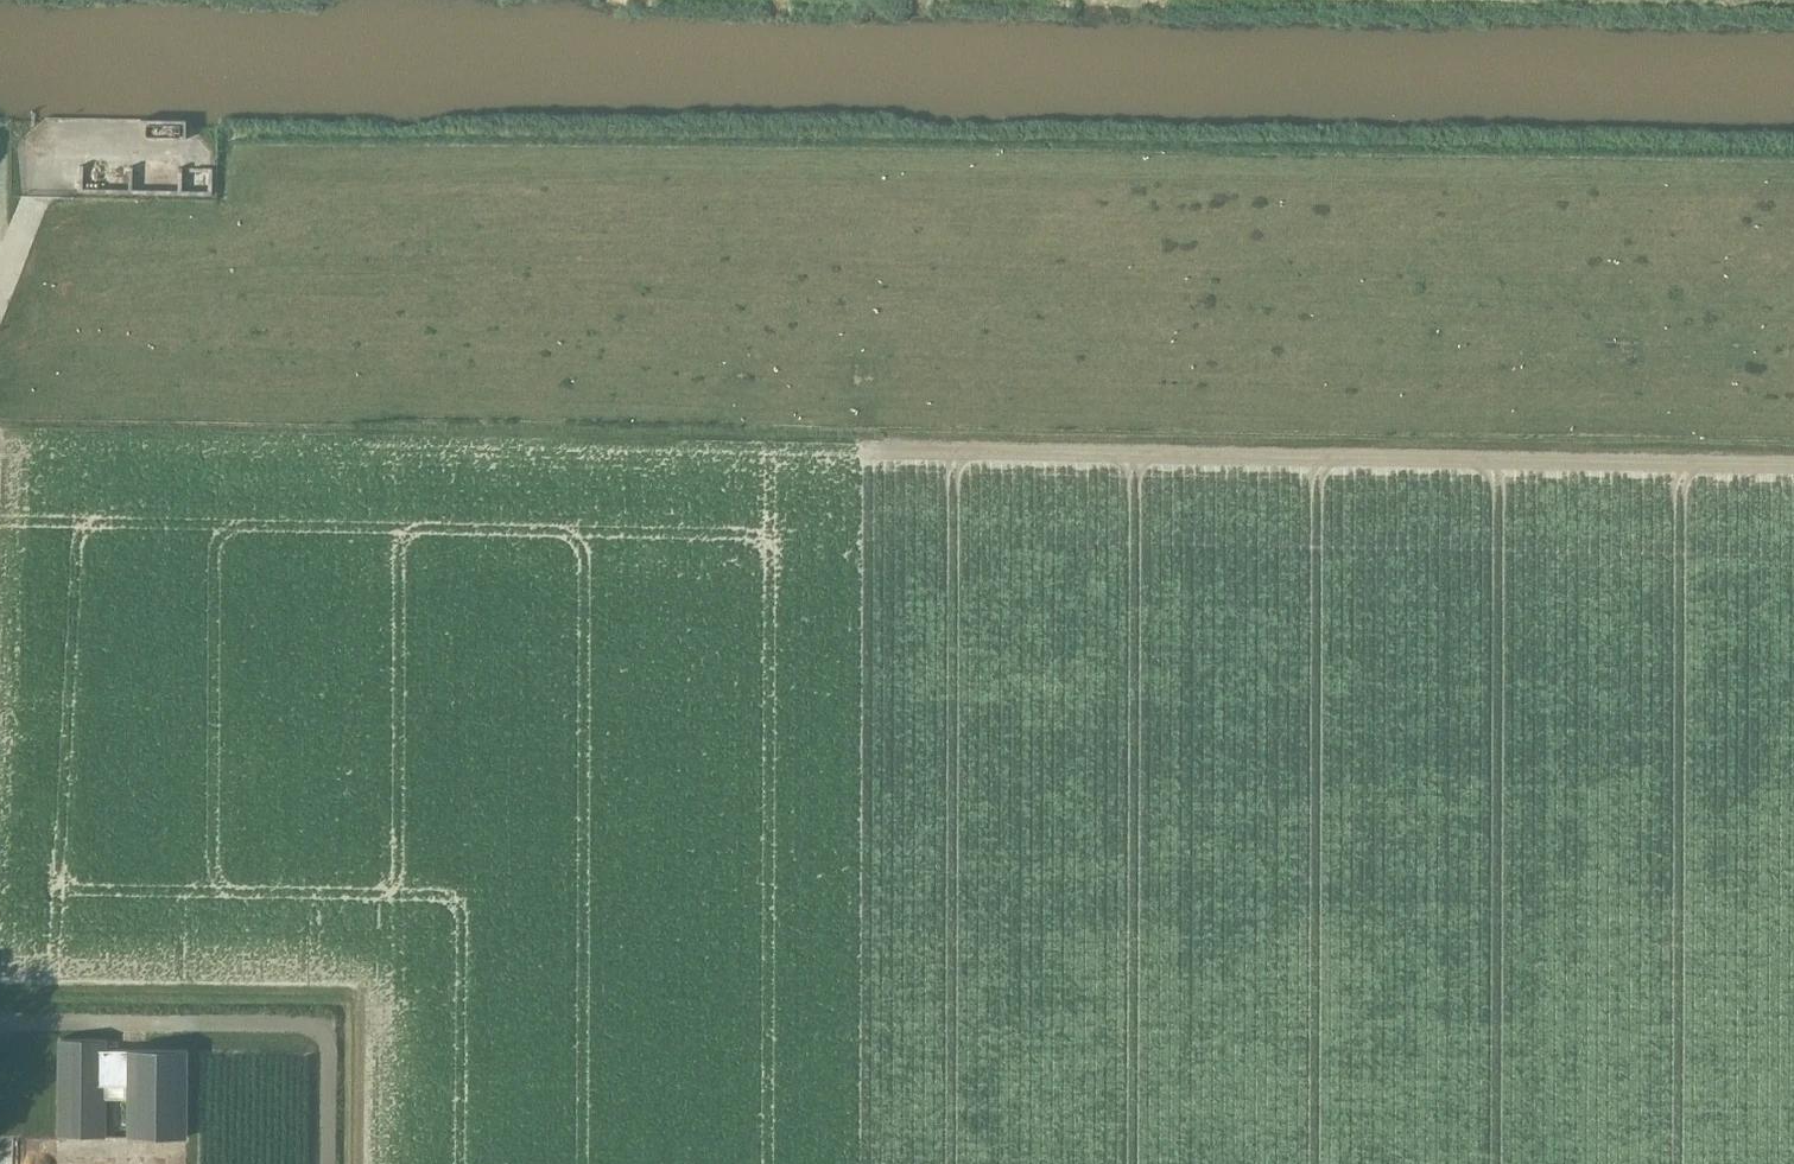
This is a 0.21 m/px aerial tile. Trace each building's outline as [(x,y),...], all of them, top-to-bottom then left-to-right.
[(106,1049),(106,1039),(58,1038),(58,1137),(106,1137),(106,1085),(127,1085),(127,1049),(106,1049)] [(188,1137),(188,1049),(127,1049),(127,1085),(126,1137),(188,1137)]
